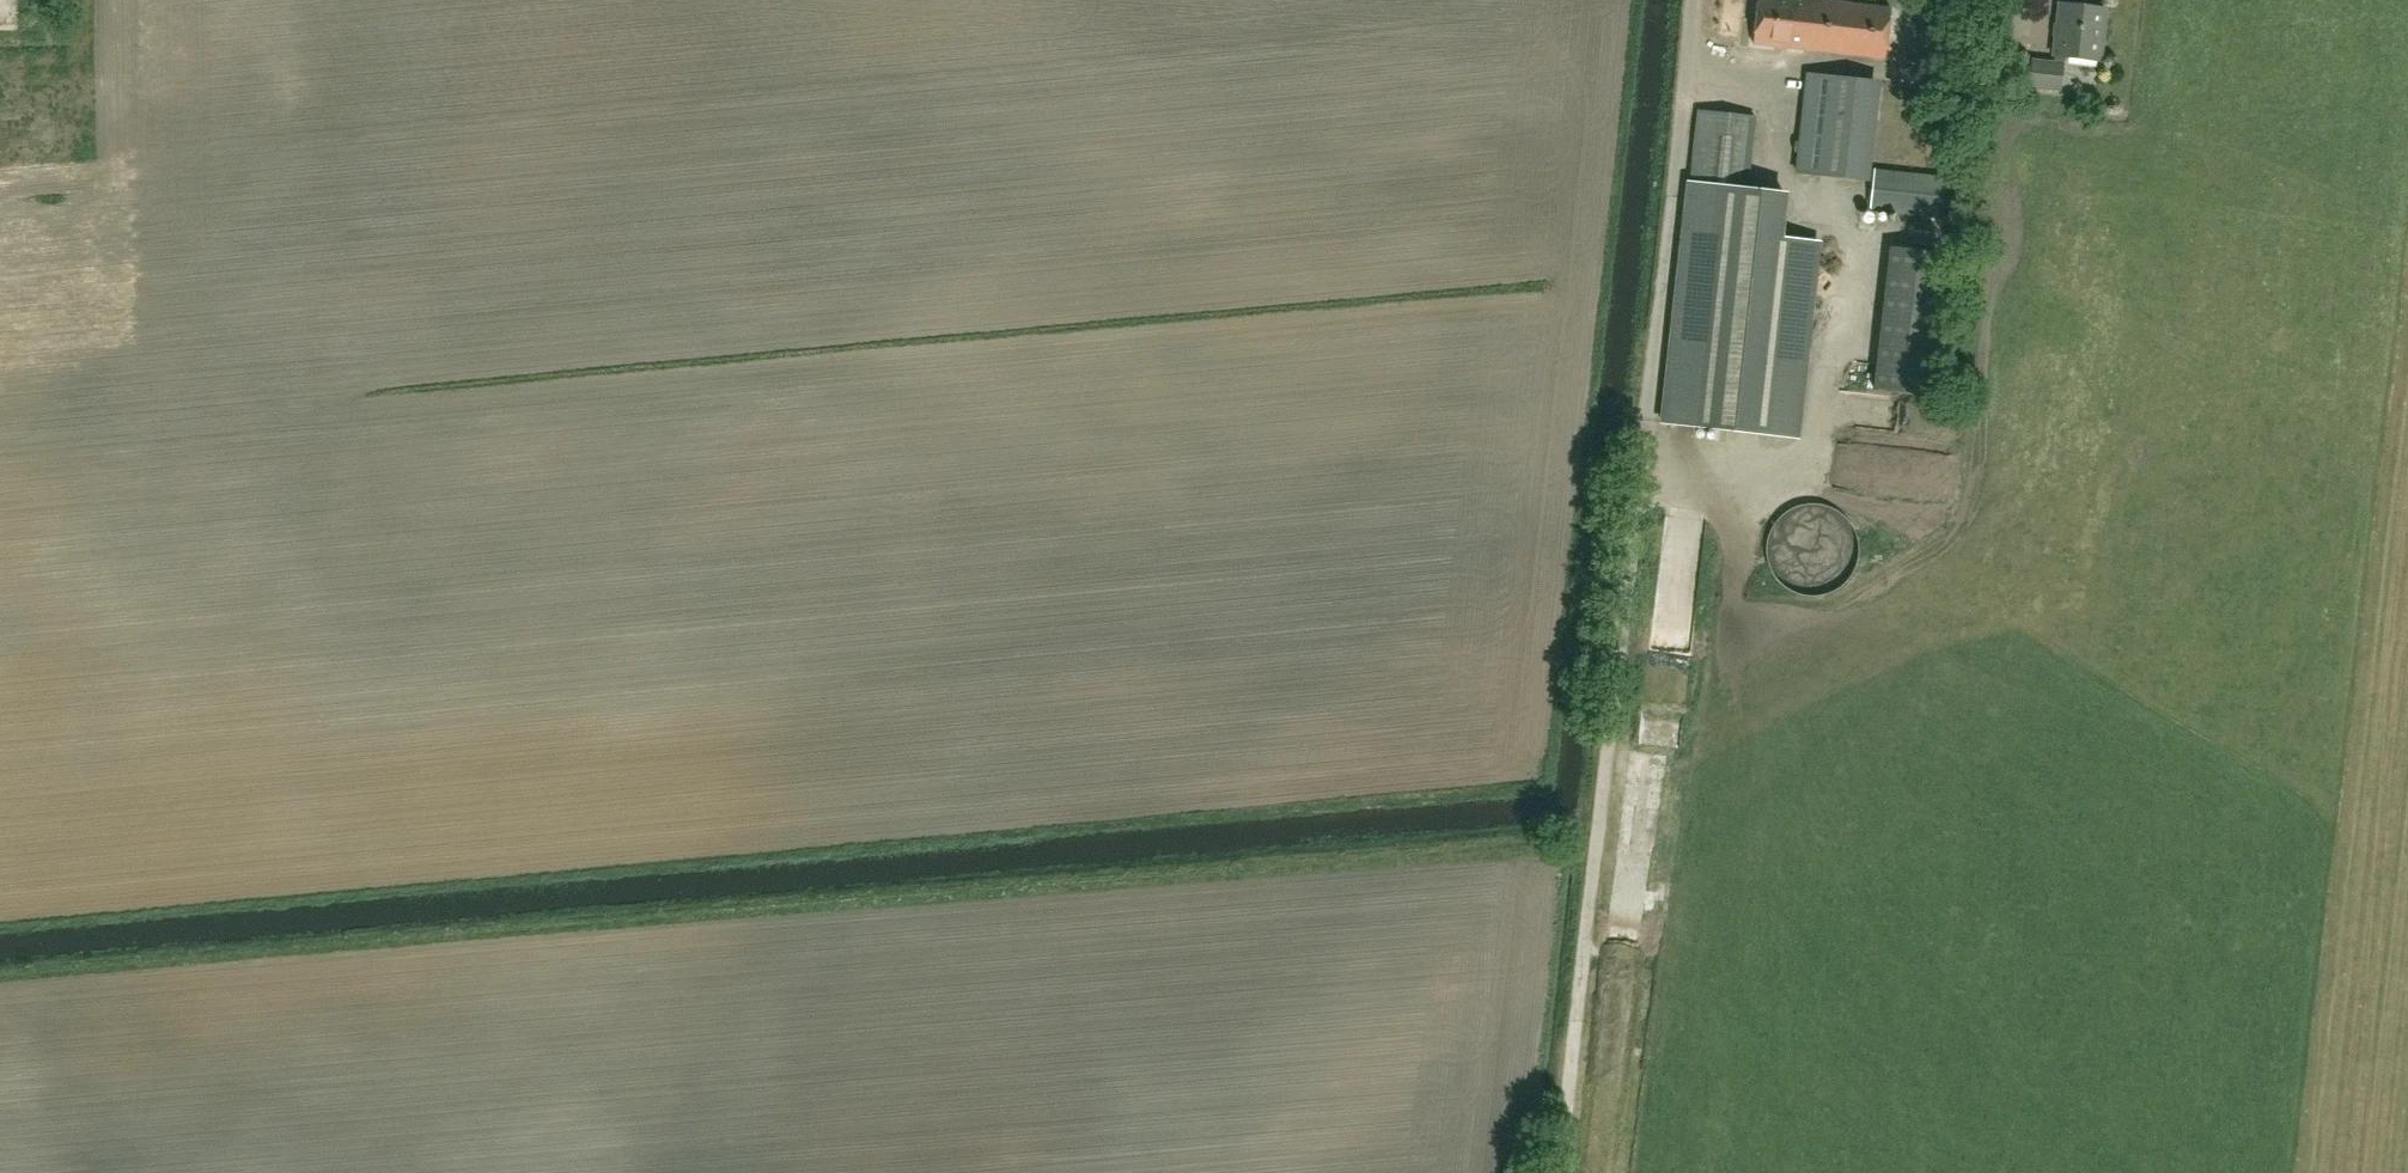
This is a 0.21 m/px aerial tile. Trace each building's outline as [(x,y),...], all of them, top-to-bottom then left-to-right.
[(1816,0),(1759,0),(1754,44),(1885,58),(1891,8),(1816,0)] [(2055,63),(2032,61),(2029,86),(2060,90),(2064,57),(2101,62),(2107,9),(2061,4),(2055,56),(2056,56),(2055,63)] [(1807,74),(1796,172),(1863,179),(1874,81),(1807,74)] [(1785,191),(1748,187),(1755,117),(1698,110),(1664,422),(1796,437),(1818,239),(1780,235),(1785,191)] [(1949,180),(1875,172),(1871,211),(1945,219),(1949,180)] [(1937,250),(1890,246),(1877,389),(1924,394),(1937,250)] [(1882,467),(1898,466),(1896,446),(1847,449),(1849,482),(1883,480),(1882,467)] [(1785,513),(1776,522),(1771,531),(1767,542),(1767,559),(1773,575),(1784,587),(1804,594),(1825,593),(1845,583),(1857,565),(1859,549),(1856,531),(1843,514),(1825,505),(1805,504),(1785,513)]
